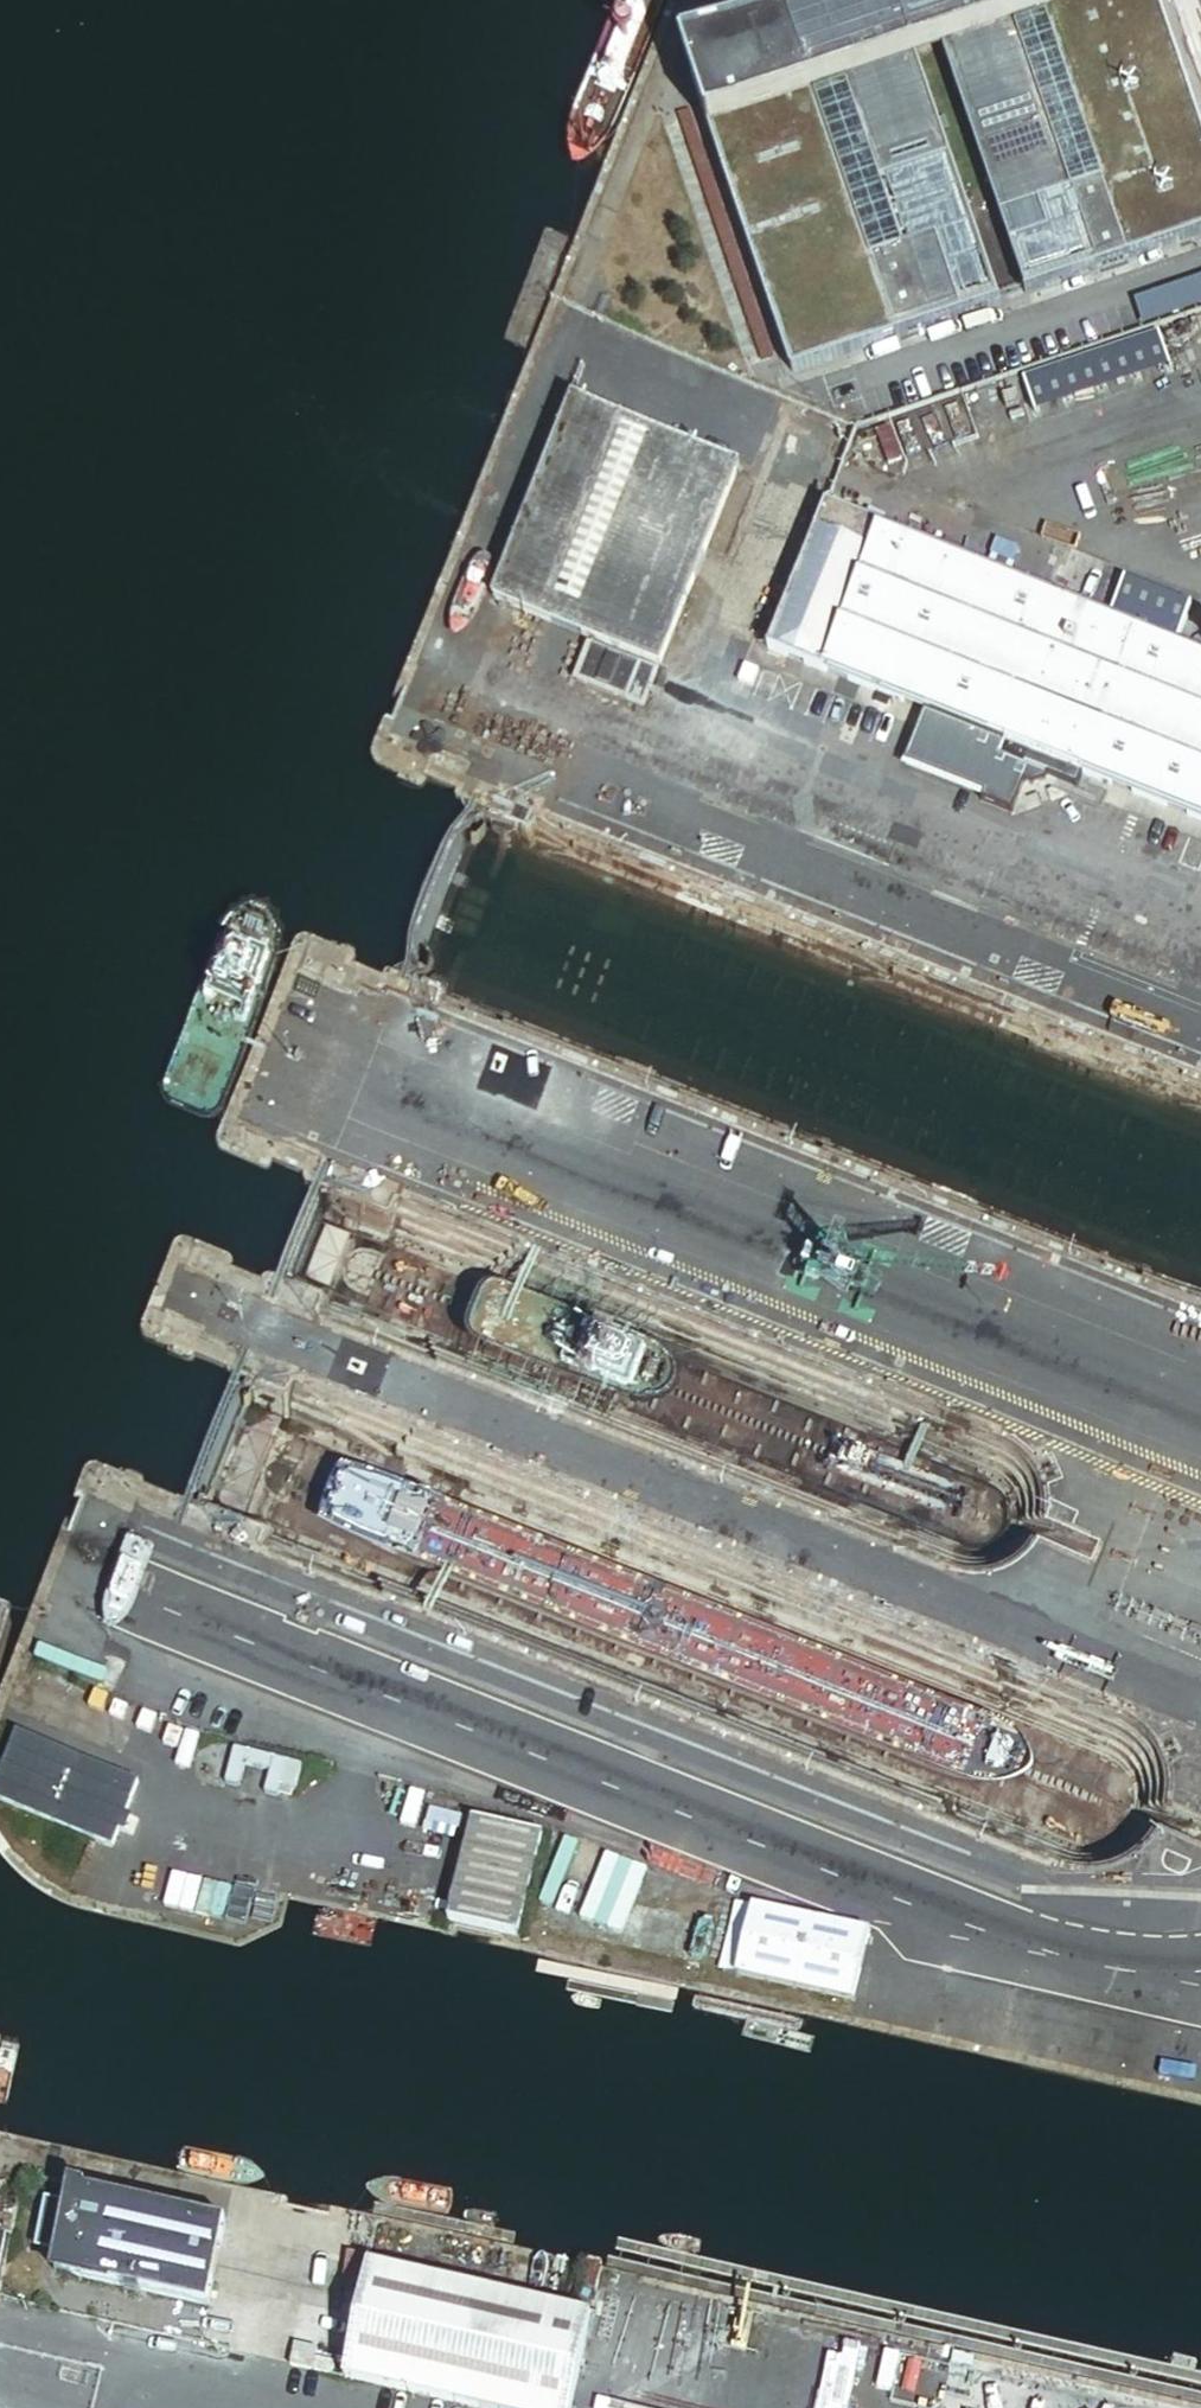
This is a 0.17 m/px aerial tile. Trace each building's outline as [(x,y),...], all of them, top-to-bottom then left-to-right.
[(1159,0),(937,0),(694,84),(794,376),(1002,305),(920,65),(946,54),(1030,295),(1200,237),(1200,122),(1159,0)] [(1137,304),(1147,333),(1200,314),(1200,282),(1137,304)] [(642,711),(741,466),(577,399),(494,605),(594,645),(578,685),(642,711)] [(827,508),(770,651),(928,713),(1007,745),(1002,759),(1050,778),(1080,790),(1086,776),(1200,822),(1200,657),(1009,581),(1015,565),(992,556),(986,571),(827,508)] [(1050,778),(1002,759),(1007,745),(928,713),(908,762),(987,795),(984,802),(1016,814),(1027,786),(1035,789),(1048,783),(1050,778)] [(0,1784),(0,1806),(87,1839),(113,1772),(19,1736),(0,1784)] [(280,1797),(288,1760),(239,1748),(231,1786),(280,1797)] [(545,1836),(473,1820),(449,1927),(520,1943),(545,1836)] [(653,1873),(587,1848),(561,1917),(626,1942),(653,1873)] [(720,1977),(739,1982),(757,1910),(737,1905),(720,1977)] [(872,1938),(757,1910),(739,1982),(855,2010),(872,1938)] [(212,2311),(230,2226),(75,2192),(71,2212),(59,2209),(50,2251),(62,2254),(57,2277),(212,2311)] [(371,2272),(344,2382),(452,2407),(573,2407),(594,2326),(371,2272)] [(337,2379),(340,2365),(318,2360),(314,2374),(337,2379)]
